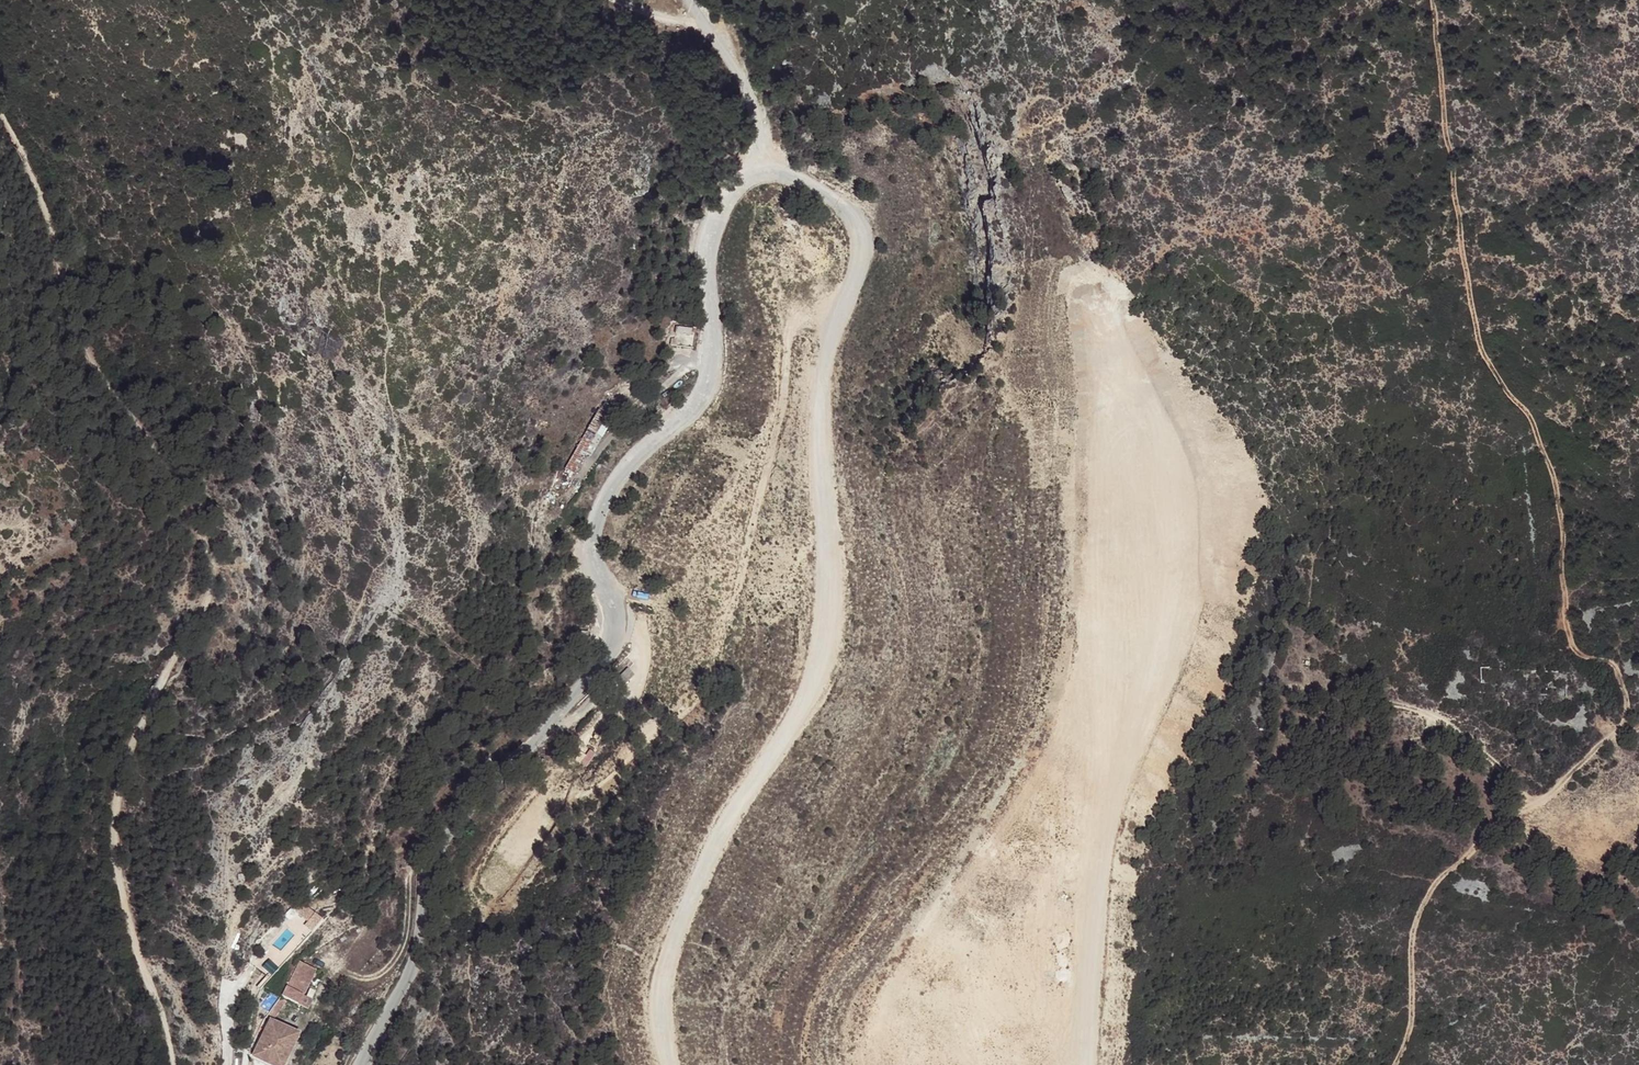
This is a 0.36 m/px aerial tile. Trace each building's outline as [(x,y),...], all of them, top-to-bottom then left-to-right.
[(677,342),(694,343),(695,327),(678,326),(677,342)] [(599,435),(610,418),(603,413),(591,431),(599,435)] [(537,823),(547,809),(538,803),(528,815),(537,823)] [(296,912),(316,929),(324,919),(305,903),(296,912)] [(319,963),(303,955),(285,989),(311,1002),(315,993),(306,988),(319,963)] [(302,1028),(272,1014),(255,1050),(284,1064),(302,1028)]
